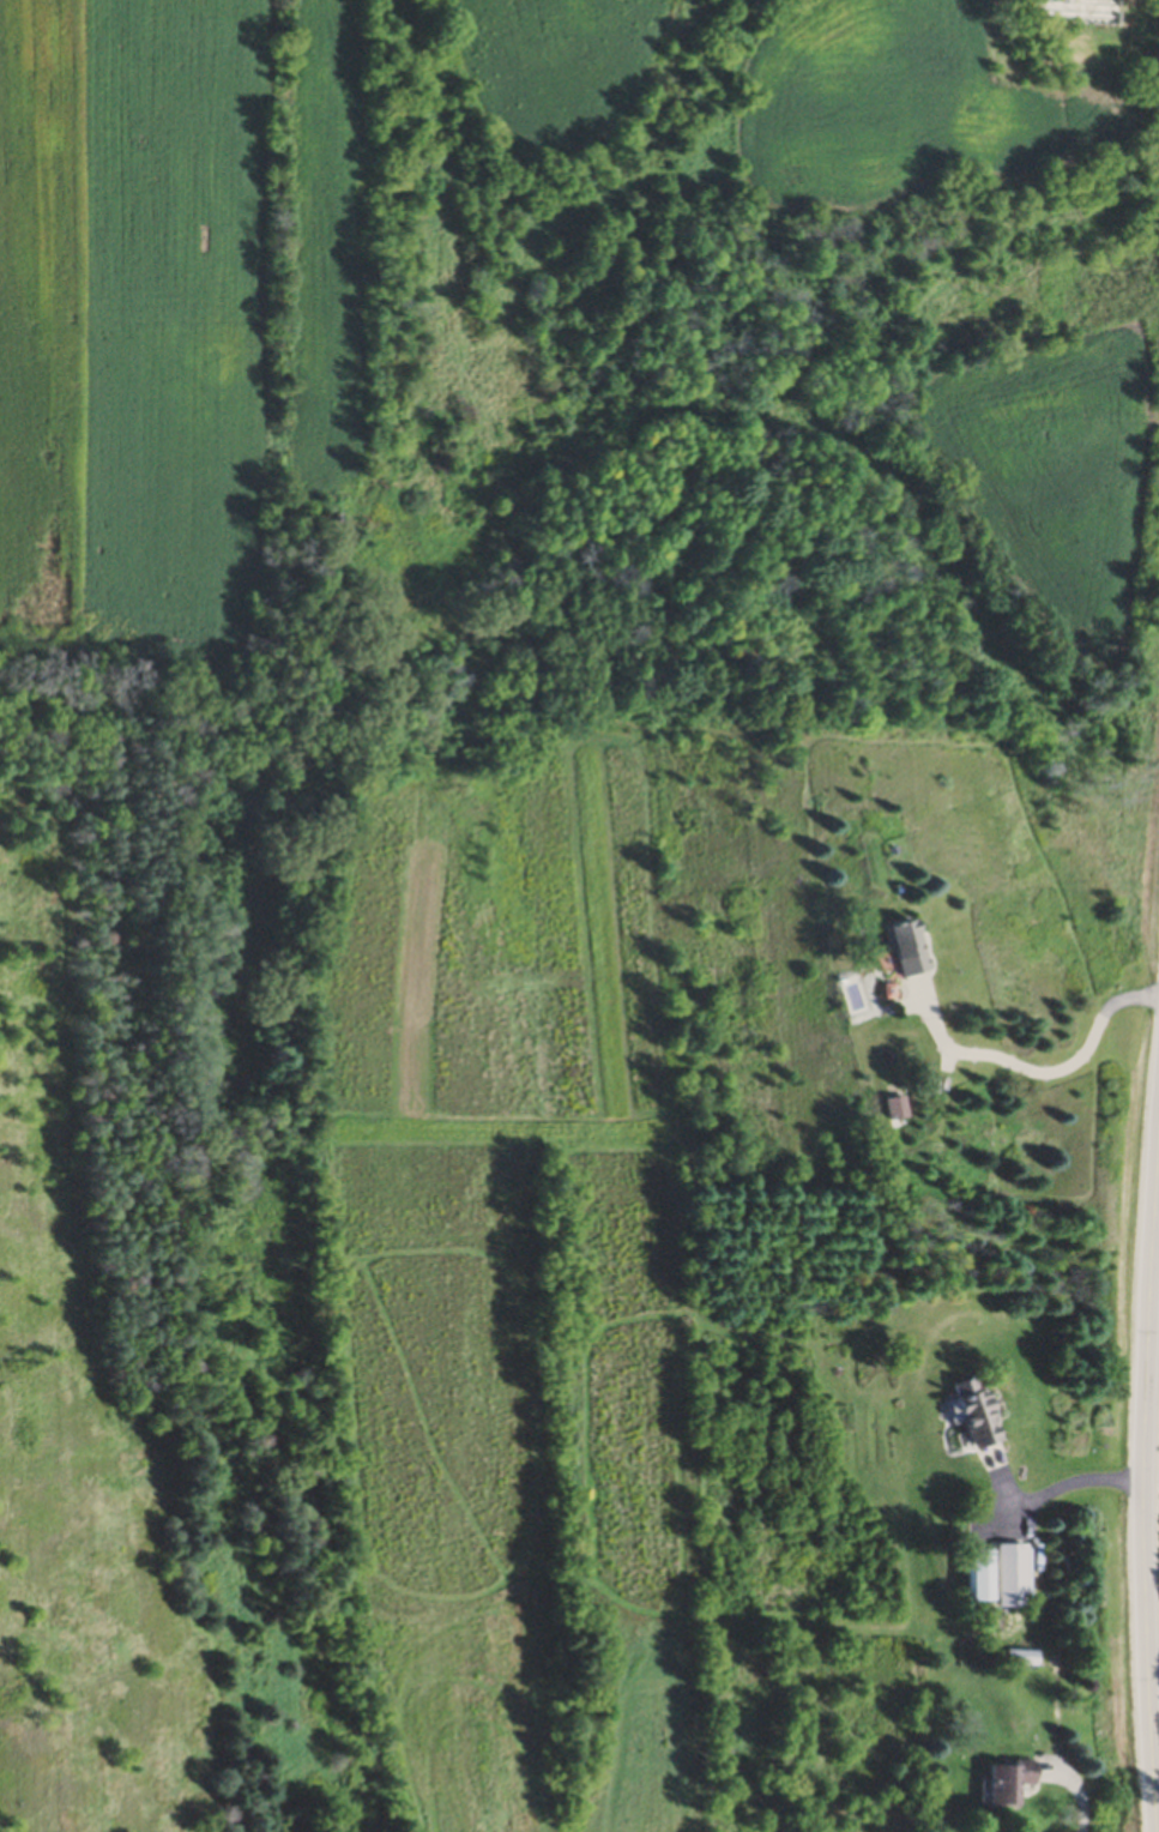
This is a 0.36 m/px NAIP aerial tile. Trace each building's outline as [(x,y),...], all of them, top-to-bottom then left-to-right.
[(878,928),(894,981),(920,972),(904,920),(878,928)] [(905,1119),(902,1097),(883,1100),(887,1122),(905,1119)] [(994,1445),(976,1379),(945,1388),(963,1453),(994,1445)] [(993,1609),(1024,1609),(1024,1547),(993,1547),(993,1609)] [(964,1605),(986,1605),(986,1553),(964,1553),(964,1605)] [(1010,1811),(1011,1787),(1030,1788),(1031,1767),(985,1765),(983,1810),(1010,1811)]
